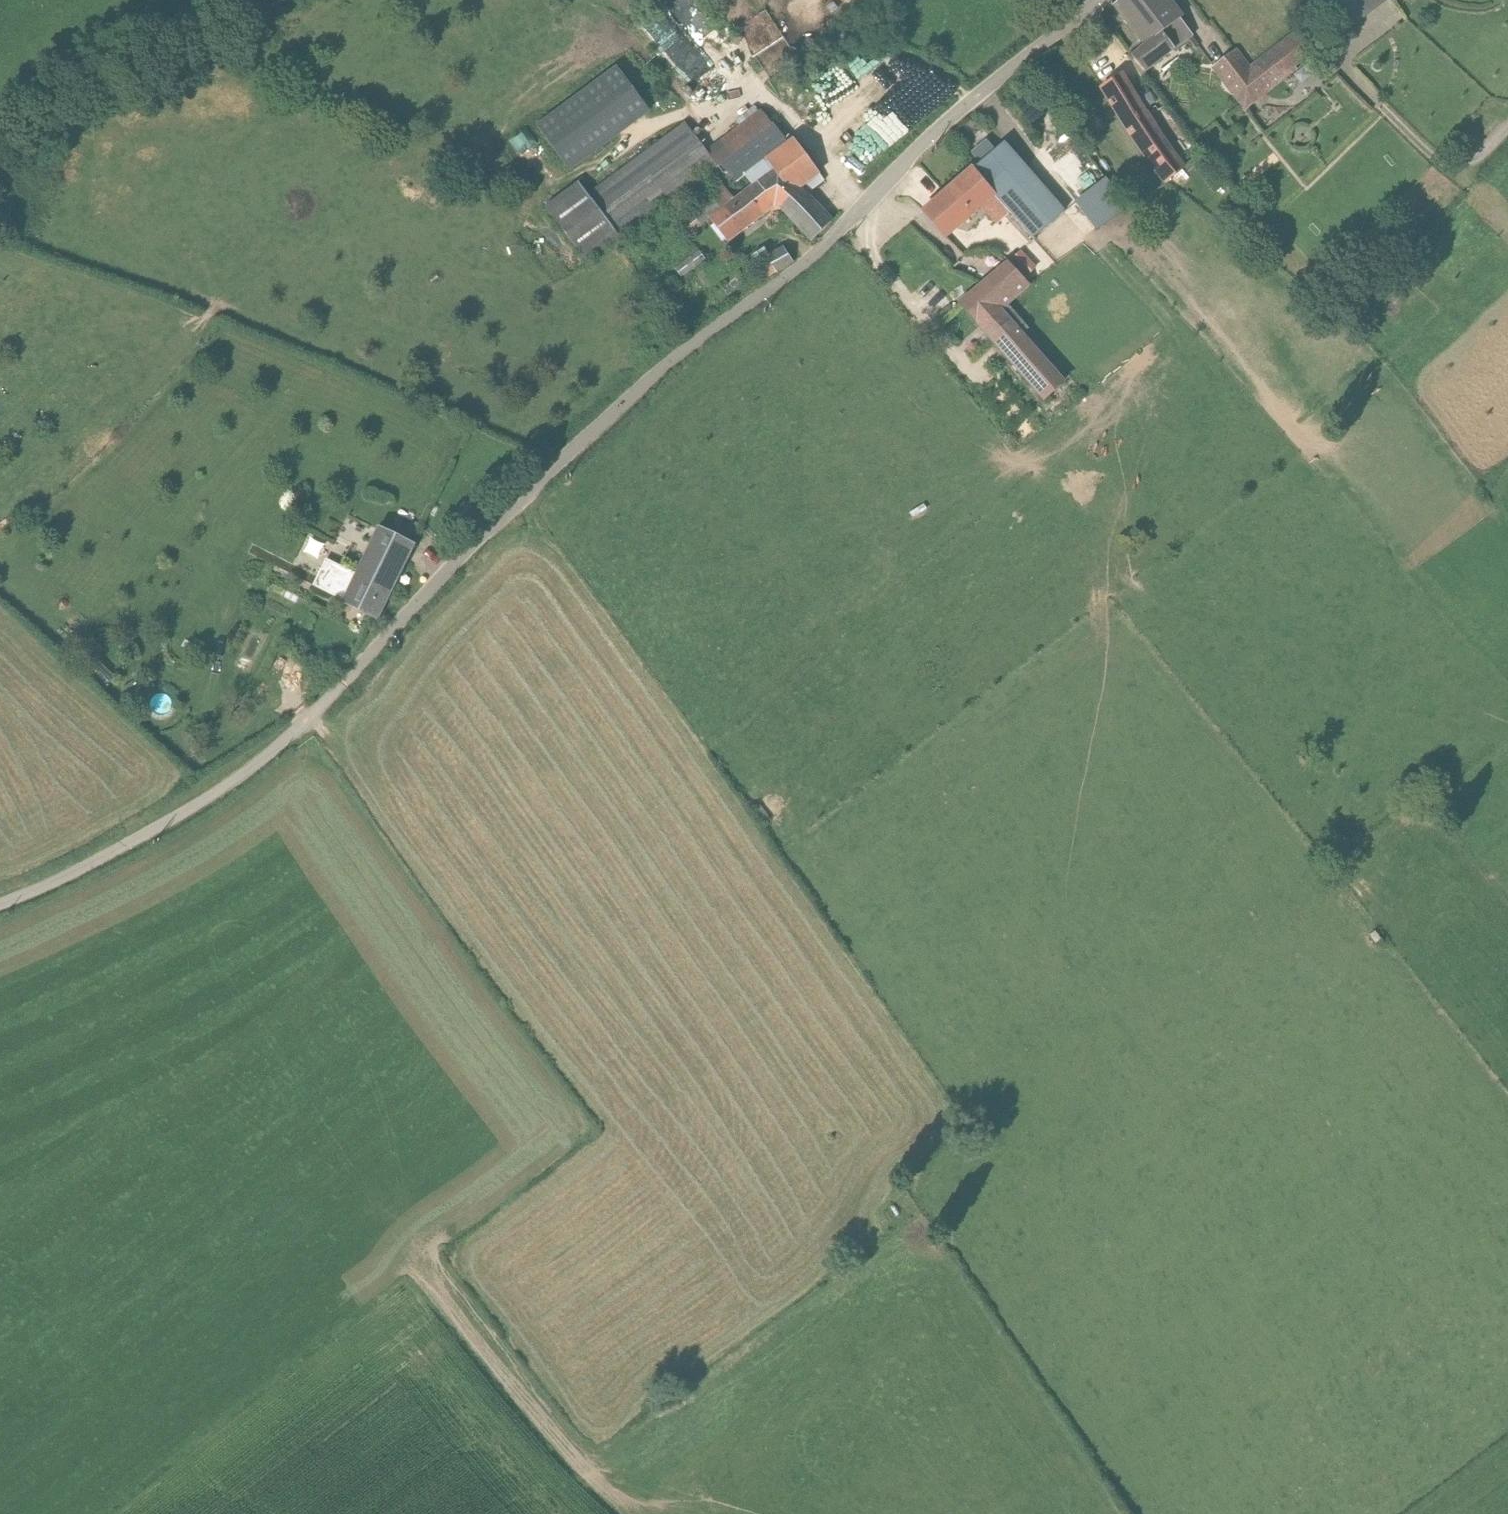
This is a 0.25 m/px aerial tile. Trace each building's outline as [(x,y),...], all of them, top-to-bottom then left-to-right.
[(1113,7),(1143,47),(1130,58),(1145,75),(1188,42),(1195,51),(1199,48),(1179,21),(1182,19),(1167,0),(1122,0),(1113,7)] [(1322,14),(1341,39),(1390,1),(1390,0),(1342,0),(1322,14)] [(1236,51),(1210,71),(1243,114),(1295,75),(1297,74),(1294,71),(1296,69),(1318,53),(1300,30),(1249,69),(1236,51)] [(616,69),(536,128),(570,174),(650,114),(648,111),(616,69)] [(1122,75),(1099,90),(1128,137),(1154,175),(1165,186),(1185,170),(1162,137),(1163,137),(1149,114),(1147,115),(1122,75)] [(800,192),(820,177),(793,140),(787,144),(760,113),(759,114),(754,108),(735,122),(739,128),(706,150),(685,124),(587,195),(578,184),(545,207),(586,263),(717,168),(718,169),(720,168),(732,183),(742,176),(751,188),(757,184),(774,210),(779,211),(812,242),(831,225),(806,198),(800,192)] [(934,206),(955,230),(980,209),(996,228),(1010,216),(1032,242),(1064,215),(1003,145),(995,152),(986,142),(971,156),(980,166),(934,206)] [(800,192),(806,198),(825,183),(820,177),(800,192)] [(1105,180),(1074,204),(1096,233),(1128,208),(1105,180)] [(710,222),(735,201),(720,183),(707,192),(708,193),(694,203),(700,210),(692,216),(688,211),(673,222),(688,240),(702,228),(701,227),(710,222)] [(757,184),(751,188),(735,201),(710,222),(728,245),(774,210),(757,184)] [(765,250),(753,258),(766,281),(793,264),(783,249),(769,256),(765,250)] [(699,252),(674,269),(681,279),(706,261),(699,252)] [(1020,253),(1011,261),(1027,279),(1036,270),(1020,253)] [(1009,266),(961,306),(1043,404),(1066,385),(1022,336),(1029,331),(1008,308),(1028,289),(1009,266)] [(327,562),(314,588),(343,603),(378,621),(414,549),(378,531),(356,575),(327,562)] [(321,554),(328,539),(316,533),(309,548),(321,554)] [(760,806),(752,812),(762,826),(770,821),(760,806)]
